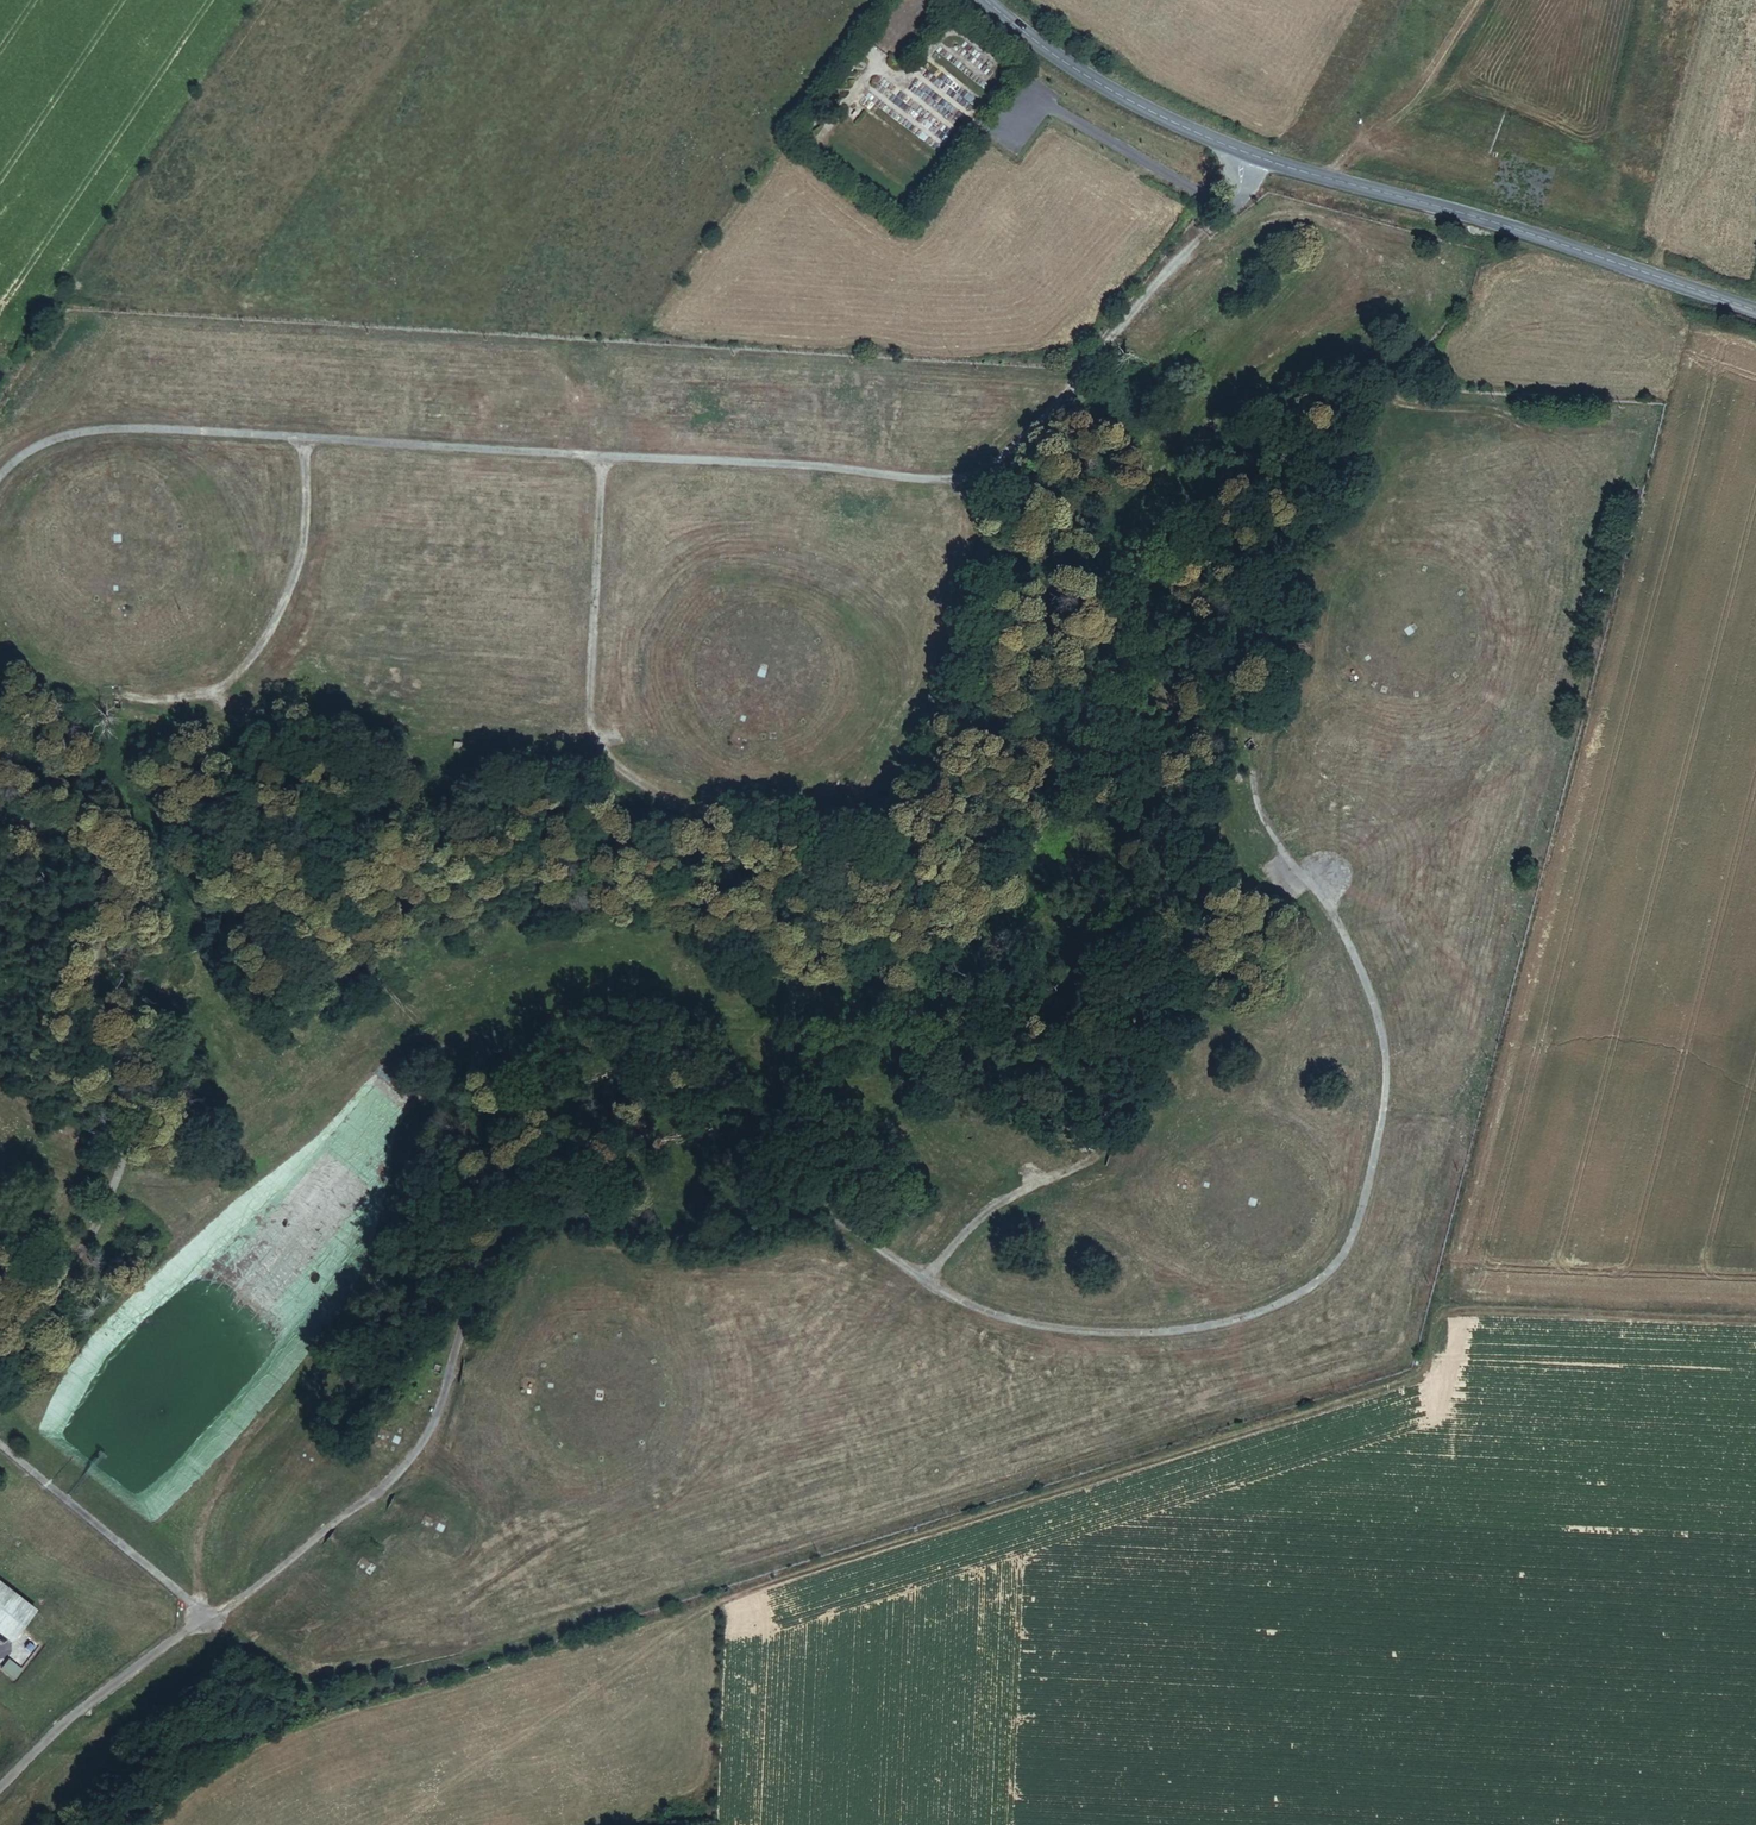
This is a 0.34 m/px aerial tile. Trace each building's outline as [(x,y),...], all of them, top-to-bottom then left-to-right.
[(0,1582),(0,1634),(14,1645),(39,1612),(0,1582)] [(0,1669),(0,1672),(15,1681),(22,1668),(6,1659),(0,1669)]
